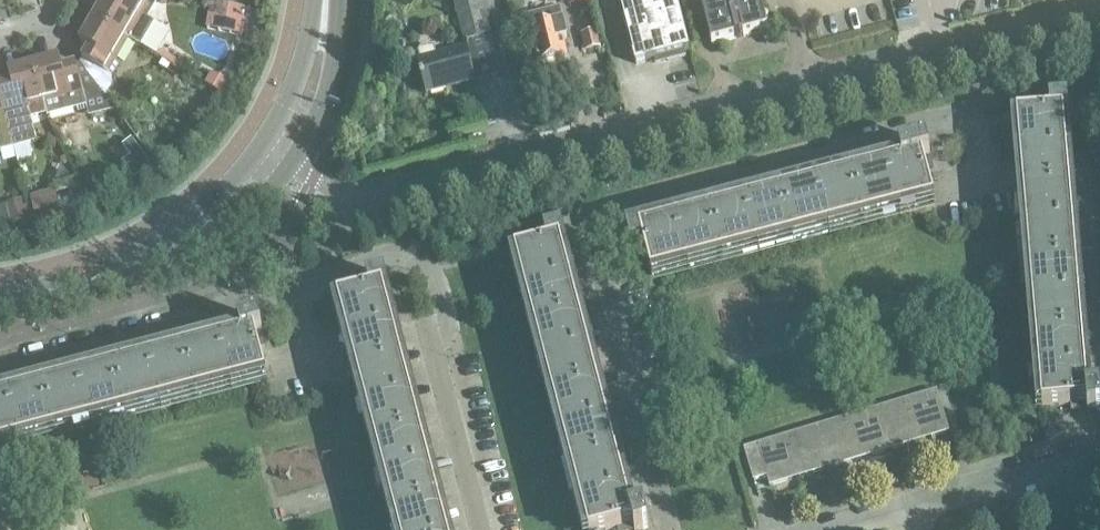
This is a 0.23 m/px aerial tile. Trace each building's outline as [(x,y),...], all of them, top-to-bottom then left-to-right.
[(127,40),(141,48),(155,23),(146,18),(152,7),(140,0),(117,0),(116,2),(112,0),(104,0),(93,20),(127,40)] [(481,2),(480,0),(452,0),(454,9),(463,42),(490,35),(481,2)] [(689,52),(675,0),(623,0),(618,1),(620,7),(634,59),(642,64),(666,58),(667,62),(685,57),(684,53),(689,52)] [(768,18),(763,15),(759,0),(699,0),(711,46),(758,34),(768,18)] [(210,2),(205,29),(242,35),(247,9),(210,2)] [(566,39),(558,10),(526,18),(538,65),(566,58),(561,40),(566,39)] [(127,40),(93,20),(79,43),(89,48),(82,60),(111,78),(118,65),(114,62),(127,40)] [(601,47),(596,31),(581,34),(585,51),(601,47)] [(149,56),(161,62),(170,45),(158,38),(149,56)] [(226,73),(230,62),(217,57),(219,50),(205,45),(198,64),(226,73)] [(465,50),(437,58),(434,48),(430,46),(420,49),(417,53),(420,62),(418,63),(427,95),(474,82),(465,50)] [(33,65),(45,111),(47,117),(86,106),(75,66),(62,69),(59,58),(33,65)] [(33,65),(7,72),(10,83),(0,85),(0,96),(14,149),(37,143),(30,115),(45,111),(33,65)] [(212,75),(206,85),(221,94),(228,99),(237,84),(236,83),(216,78),(212,75)] [(14,149),(0,96),(0,153),(14,149)] [(1067,102),(1067,100),(1048,102),(1049,114),(1017,117),(1042,409),(1086,405),(1087,412),(1099,411),(1099,390),(1086,391),(1062,102),(1067,102)] [(152,167),(131,139),(122,146),(130,157),(121,164),(133,181),(152,167)] [(901,163),(627,235),(630,247),(642,244),(650,274),(933,200),(922,159),(929,157),(925,142),(898,150),(901,163)] [(18,162),(22,175),(39,170),(34,157),(18,162)] [(61,223),(59,214),(60,214),(56,197),(31,203),(38,229),(61,223)] [(27,219),(22,200),(5,204),(10,223),(27,219)] [(629,512),(554,230),(543,233),(546,245),(514,254),(588,529),(614,529),(632,525),(634,529),(643,529),(649,528),(644,508),(629,512)] [(366,280),(369,292),(339,300),(398,529),(445,529),(378,277),(366,280)] [(0,400),(0,447),(266,377),(255,334),(262,332),(258,318),(237,323),(241,336),(0,400)] [(906,401),(918,442),(949,433),(936,392),(906,401)] [(918,442),(906,401),(876,410),(889,451),(918,442)] [(889,451),(876,410),(847,419),(859,460),(889,451)] [(859,460),(847,419),(817,428),(829,469),(859,460)] [(829,469),(817,428),(787,437),(800,478),(829,469)] [(800,478),(787,437),(744,450),(753,482),(766,478),(769,487),(800,478)]
